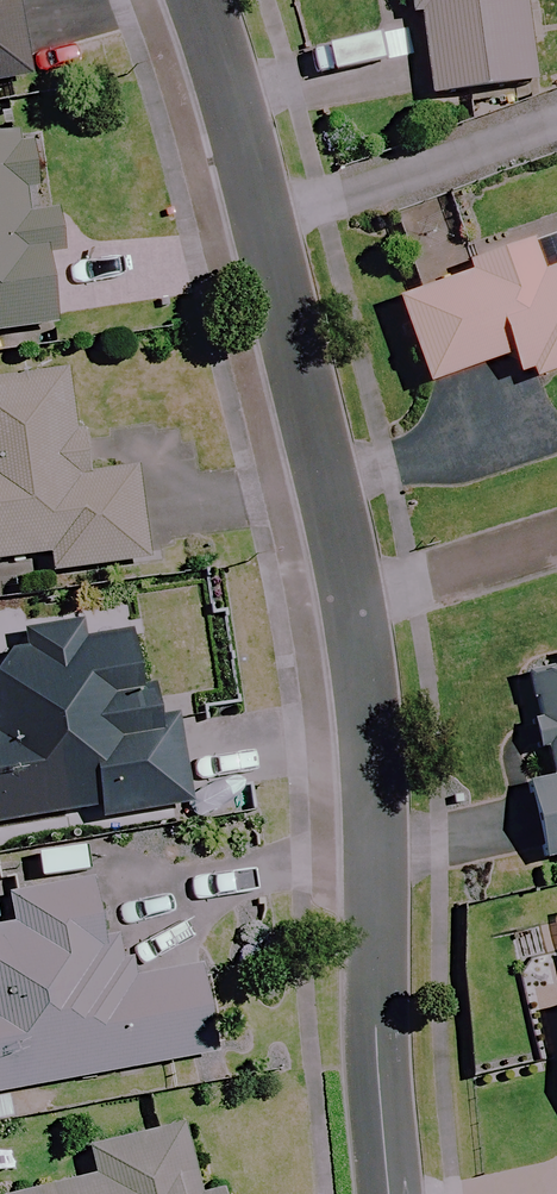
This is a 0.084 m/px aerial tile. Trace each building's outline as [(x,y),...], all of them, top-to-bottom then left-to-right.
[(34,75),(23,0),(0,0),(0,80),(34,75)] [(395,15),(408,14),(414,97),(519,90),(514,0),(394,0),(395,15)] [(42,335),(57,334),(45,209),(38,134),(0,138),(0,339),(42,335)] [(465,258),(460,259),(465,277),(387,301),(413,386),(503,358),(510,381),(525,376),(527,383),(556,373),(556,228),(465,258)] [(76,435),(68,372),(0,381),(0,563),(39,558),(42,577),(93,571),(138,565),(125,466),(91,470),(87,434),(76,435)] [(0,633),(0,860),(107,843),(104,825),(188,811),(172,714),(162,716),(158,690),(142,693),(133,638),(96,643),(92,618),(0,633)] [(550,652),(555,674),(523,681),(544,778),(508,786),(526,870),(556,863),(556,651),(550,652)] [(10,1125),(4,1095),(159,1063),(164,1087),(251,1070),(245,1041),(210,865),(164,874),(161,863),(0,895),(0,1127),(10,1125)] [(185,1152),(178,1125),(73,1151),(80,1178),(13,1193),(195,1193),(185,1152)]
